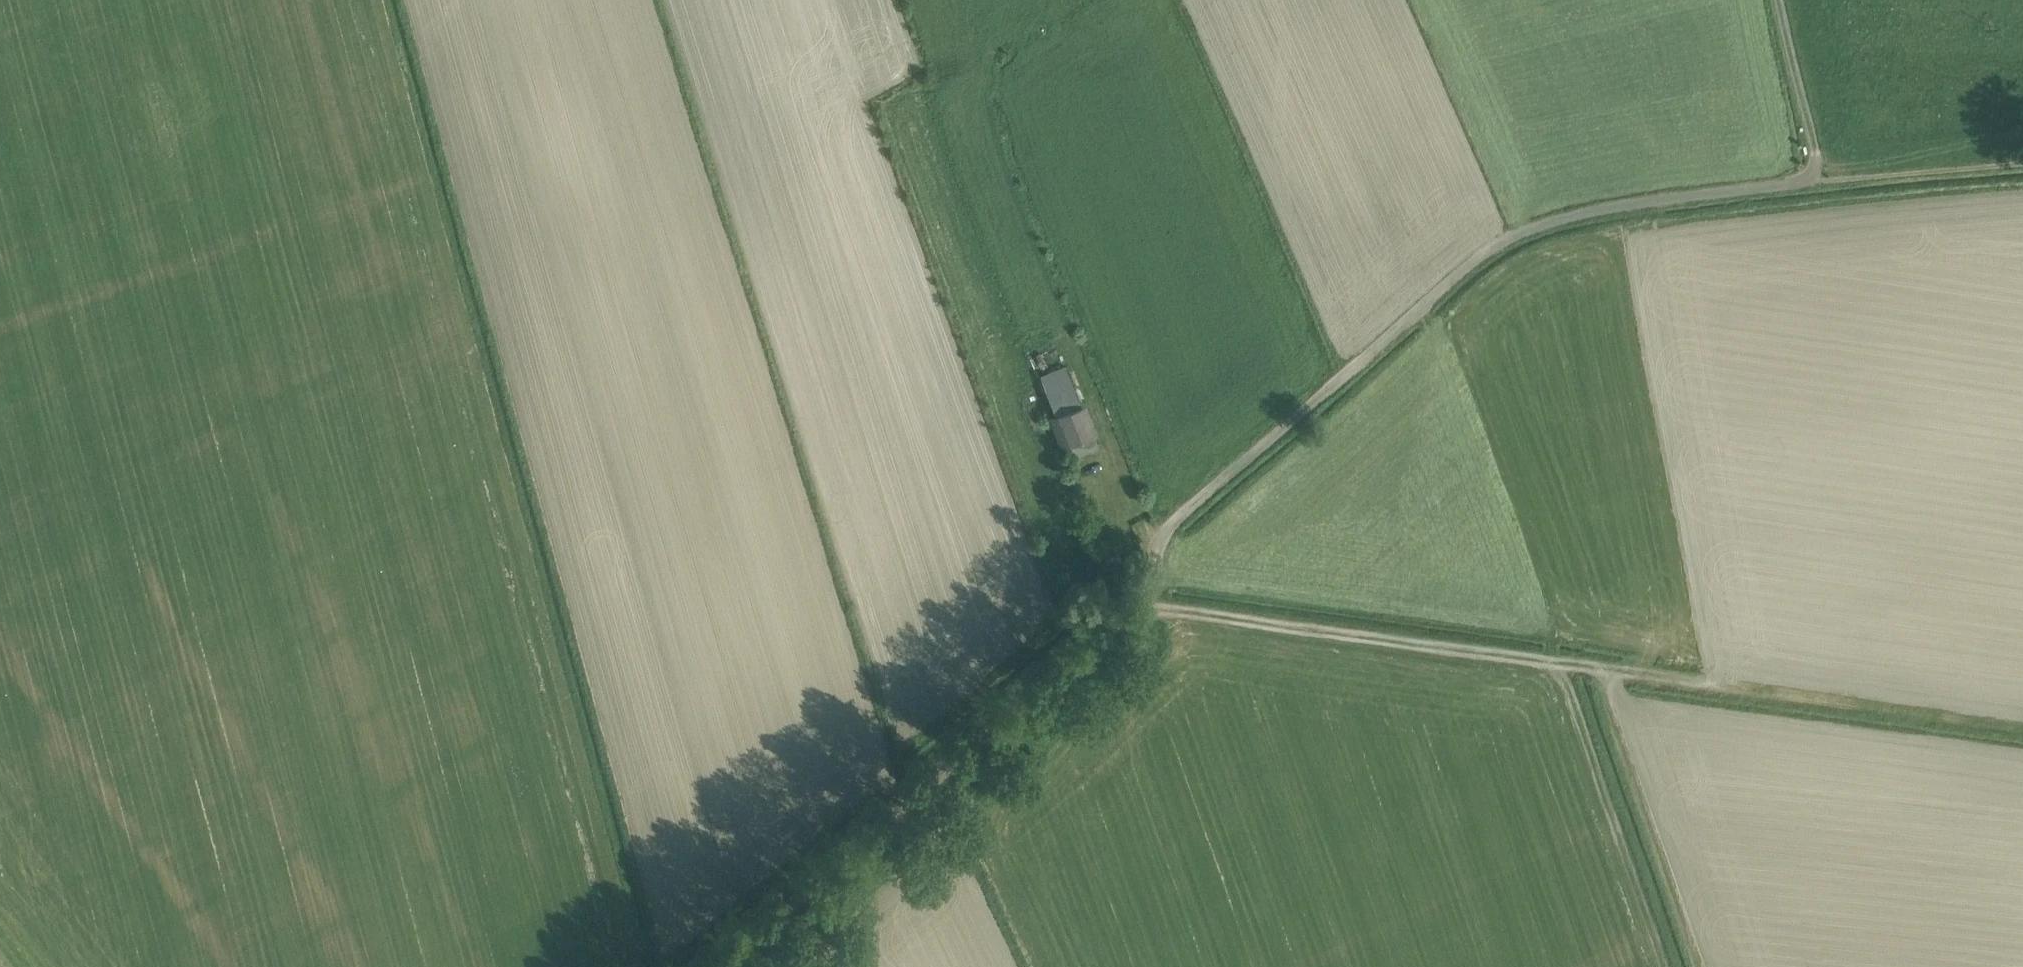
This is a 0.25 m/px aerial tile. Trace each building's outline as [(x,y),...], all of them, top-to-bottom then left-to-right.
[(1069,441),(1095,431),(1098,430),(1085,400),(1081,401),(1065,361),(1039,372),(1055,412),(1048,414),(1060,444),(1069,441)] [(1095,431),(1069,441),(1076,455),(1100,446),(1095,431)]
